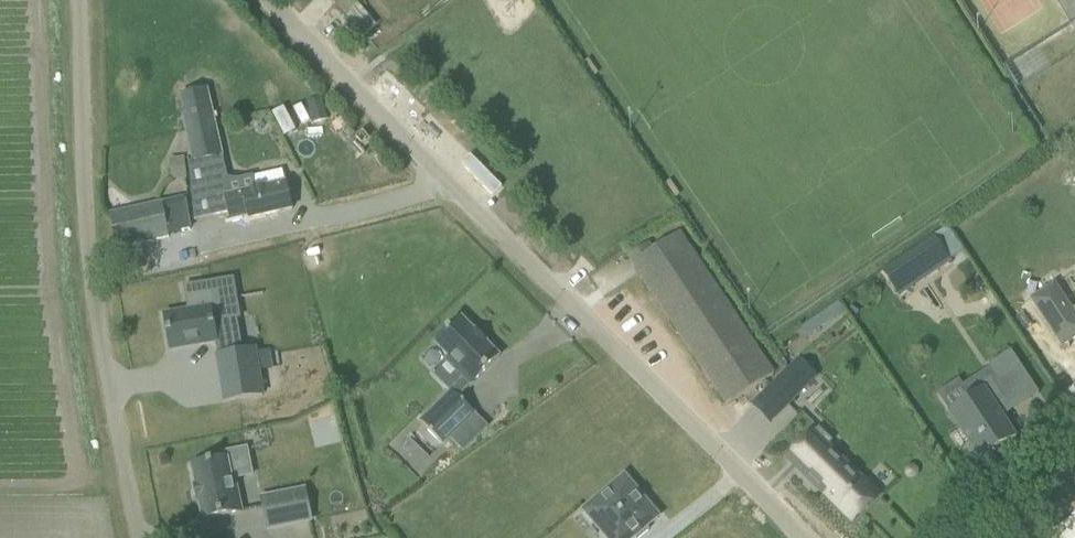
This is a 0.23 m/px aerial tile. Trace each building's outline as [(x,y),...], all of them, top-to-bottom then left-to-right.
[(367,35),(377,27),(359,6),(350,13),(367,35)] [(196,162),(208,160),(222,157),(223,157),(225,157),(213,106),(209,89),(180,96),(184,113),(181,113),(193,163),(196,162)] [(322,99),(308,102),(313,124),(327,120),(322,99)] [(284,108),(273,114),(285,137),(296,131),(284,108)] [(222,157),(208,160),(208,162),(219,215),(229,213),(231,220),(249,216),(250,219),(293,210),(284,171),(254,178),(257,191),(232,196),(223,158),(223,157),(222,157)] [(185,159),(171,160),(173,182),(187,180),(185,159)] [(183,200),(110,215),(117,249),(191,233),(183,200)] [(652,251),(648,244),(629,257),(728,406),(774,375),(679,233),(652,251)] [(934,236),(905,256),(921,280),(950,260),(934,236)] [(189,312),(165,316),(171,350),(217,342),(219,356),(242,352),(237,320),(240,319),(233,280),(185,288),(189,312)] [(500,357),(486,343),(487,343),(476,331),(475,332),(461,318),(435,344),(449,358),(446,360),(471,385),(500,357)] [(1015,349),(993,364),(1003,378),(1025,364),(1015,349)] [(219,356),(218,356),(226,402),(263,396),(259,371),(256,354),(255,350),(242,352),(219,356)] [(269,352),(256,354),(259,371),(272,369),(269,352)] [(786,368),(758,396),(777,415),(805,387),(786,368)] [(972,395),(952,408),(985,457),(1019,434),(998,402),(1008,395),(994,375),(970,391),(972,395)] [(421,423),(444,446),(475,414),(452,391),(421,423)] [(816,433),(785,464),(821,500),(823,499),(850,526),(875,501),(859,486),(856,489),(822,454),(830,446),(816,433)] [(224,460),(192,467),(196,486),(195,486),(198,502),(199,502),(203,520),(242,512),(236,481),(231,459),(224,460)] [(903,473),(903,474),(903,475),(903,476),(904,476),(904,477),(904,478),(905,478),(905,479),(906,479),(906,480),(907,480),(908,481),(909,481),(910,481),(911,481),(912,481),(913,481),(914,480),(915,480),(915,479),(916,479),(916,478),(917,478),(917,477),(918,476),(918,475),(918,474),(918,473),(918,472),(918,471),(917,470),(917,469),(916,469),(916,468),(915,468),(915,467),(914,467),(913,467),(912,466),(911,466),(910,466),(909,466),(908,467),(907,467),(906,467),(906,468),(905,468),(905,469),(904,469),(904,470),(903,471),(903,472),(903,473)] [(581,510),(595,526),(605,537),(633,537),(634,536),(636,537),(639,537),(648,530),(646,527),(659,516),(644,497),(636,489),(625,474),(581,510)] [(310,522),(304,489),(261,498),(267,530),(310,522)]
